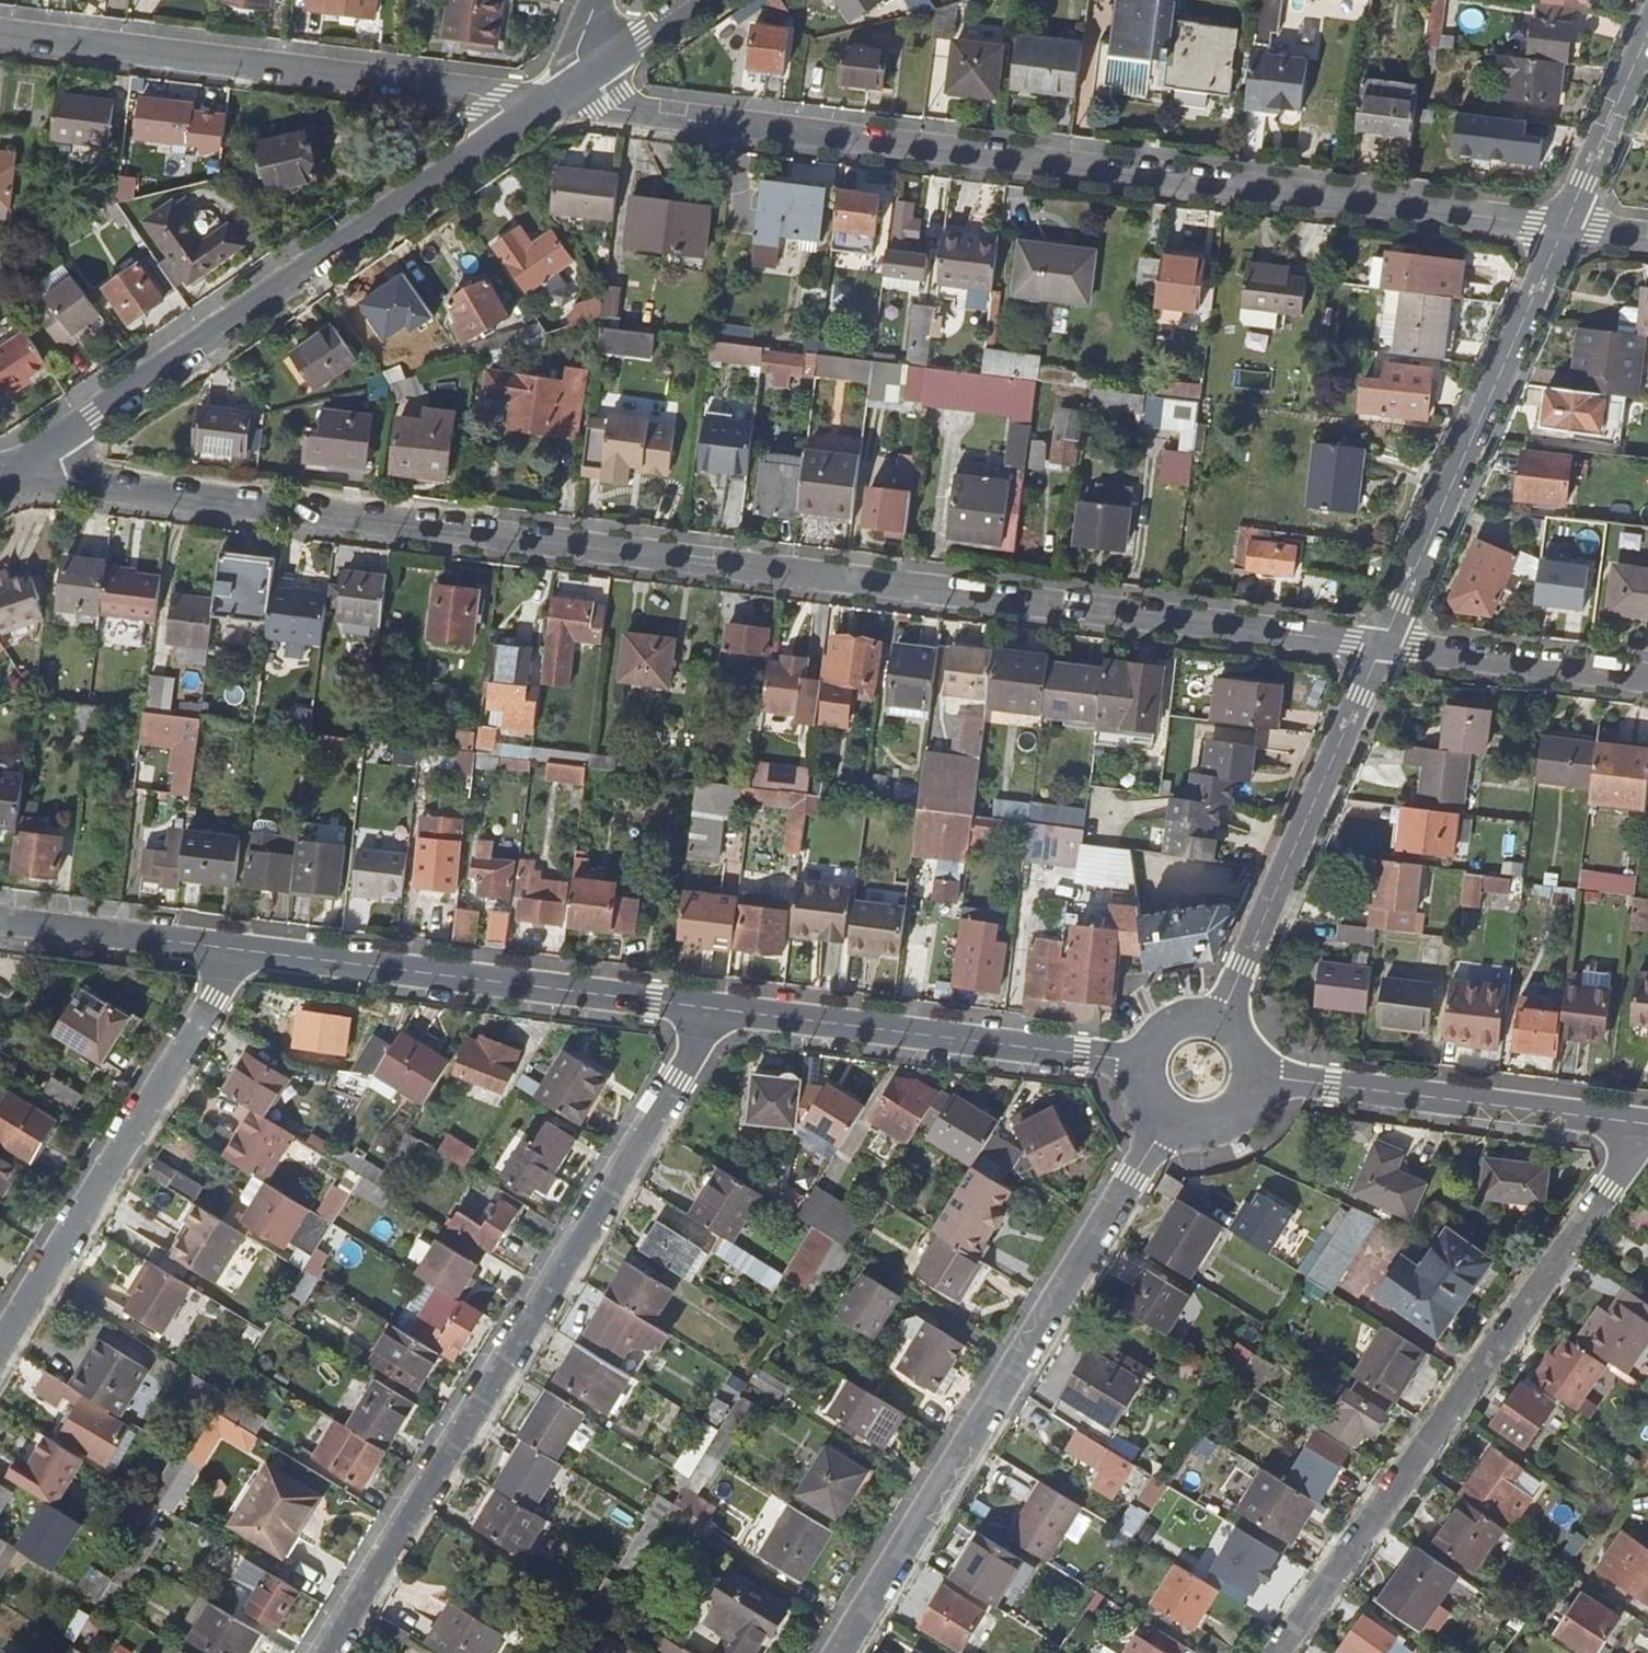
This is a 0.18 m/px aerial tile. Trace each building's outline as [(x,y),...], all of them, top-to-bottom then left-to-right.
[(379,0),(313,0),(311,9),(377,18),(379,0)] [(506,0),(454,0),(449,43),(500,49),(506,0)] [(790,10),(784,0),(757,0),(730,18),(736,24),(765,5),(776,18),(790,10)] [(854,20),(883,0),(840,0),(854,20)] [(916,14),(936,9),(937,7),(932,0),(906,0),(916,14)] [(1145,1),(1135,0),(1122,0),(1116,43),(1099,42),(1092,100),(1110,102),(1111,95),(1133,97),(1145,1)] [(1308,54),(1271,49),(1272,44),(1274,28),(1277,28),(1281,0),(1259,0),(1254,42),(1253,46),(1245,110),(1264,112),(1264,106),(1301,110),(1308,54)] [(1422,63),(1435,65),(1437,48),(1452,50),(1454,38),(1441,37),(1445,0),(1429,0),(1422,63)] [(1575,7),(1542,3),(1525,0),(1522,19),(1535,21),(1530,56),(1567,61),(1575,7)] [(1590,8),(1591,0),(1542,0),(1542,3),(1575,7),(1590,8)] [(936,13),(932,38),(951,40),(956,1),(942,5),(936,13)] [(1145,1),(1133,97),(1162,101),(1164,88),(1231,97),(1234,69),(1233,69),(1235,49),(1237,48),(1239,29),(1199,24),(1199,23),(1172,20),(1173,5),(1145,1)] [(789,32),(753,28),(749,69),(783,74),(789,32)] [(1076,96),(1083,43),(1018,36),(1012,83),(1057,89),(1057,94),(1076,96)] [(955,42),(949,91),(996,96),(1001,48),(955,42)] [(842,84),(867,87),(887,89),(890,61),(891,53),(846,47),(842,84)] [(1558,103),(1562,64),(1515,59),(1511,99),(1558,103)] [(1358,128),(1413,135),(1415,120),(1416,108),(1418,87),(1363,81),(1358,128)] [(114,101),(59,94),(54,138),(108,145),(114,101)] [(193,106),(143,100),(139,136),(190,143),(193,106)] [(1432,110),(1416,108),(1415,120),(1431,122),(1432,110)] [(1525,121),(1457,113),(1453,155),(1540,165),(1542,140),(1524,138),(1525,121)] [(316,131),(307,133),(316,168),(325,165),(316,131)] [(318,178),(316,168),(307,133),(260,144),(271,191),(318,178)] [(16,165),(17,153),(0,151),(0,163),(16,165)] [(16,165),(0,163),(0,206),(11,207),(16,165)] [(555,211),(618,218),(623,172),(560,165),(555,211)] [(780,184),(760,207),(757,231),(779,234),(819,239),(825,189),(780,184)] [(82,209),(85,216),(107,207),(118,203),(119,192),(82,209)] [(871,233),(875,196),(836,192),(832,229),(871,233)] [(704,264),(706,253),(710,222),(713,197),(688,193),(687,200),(638,194),(632,241),(668,246),(666,259),(704,264)] [(175,199),(150,217),(192,279),(244,245),(231,224),(205,242),(175,199)] [(887,250),(884,275),(925,280),(927,255),(908,253),(909,239),(918,240),(919,220),(912,219),(913,203),(897,201),(891,251),(887,250)] [(121,226),(130,221),(118,203),(107,207),(121,226)] [(520,230),(515,233),(527,251),(532,246),(520,230)] [(964,232),(945,230),(939,283),(993,289),(998,242),(963,238),(964,232)] [(775,265),(779,234),(757,231),(753,263),(775,265)] [(554,233),(532,246),(527,251),(515,233),(498,246),(529,291),(542,282),(552,294),(567,284),(558,271),(573,260),(554,233)] [(129,324),(179,290),(147,245),(138,252),(144,262),(106,289),(129,324)] [(1040,296),(1114,306),(1121,254),(1081,249),(1081,254),(1045,250),(1040,296)] [(1372,287),(1403,291),(1450,296),(1458,297),(1462,263),(1399,255),(1388,253),(1388,255),(1376,254),(1372,287)] [(1139,287),(1153,289),(1158,257),(1144,254),(1139,287)] [(1163,256),(1157,305),(1199,309),(1203,261),(1163,256)] [(1305,277),(1245,271),(1238,319),(1243,324),(1274,327),(1276,311),(1302,314),(1305,277)] [(89,321),(100,313),(74,277),(36,308),(66,348),(80,337),(76,332),(89,321)] [(483,334),(494,328),(511,318),(492,282),(452,303),(457,313),(451,317),(464,343),(483,334)] [(1647,336),(1647,287),(1644,287),(1638,335),(1647,336)] [(1450,296),(1403,291),(1395,352),(1442,358),(1450,296)] [(578,305),(584,323),(605,316),(607,304),(602,297),(578,305)] [(907,365),(927,366),(935,306),(915,304),(907,365)] [(93,327),(89,321),(76,332),(80,337),(93,327)] [(336,324),(292,354),(316,387),(358,358),(336,324)] [(721,341),(748,345),(749,328),(711,324),(709,340),(721,341)] [(645,353),(655,355),(657,337),(658,335),(604,327),(601,347),(645,353)] [(479,349),(481,357),(543,337),(550,334),(546,328),(479,349)] [(496,334),(494,328),(483,334),(487,338),(496,334)] [(1647,336),(1638,335),(1584,328),(1578,376),(1585,377),(1583,391),(1626,397),(1639,398),(1647,336)] [(47,363),(26,332),(0,350),(0,387),(5,384),(9,389),(27,377),(47,363)] [(369,342),(384,363),(395,357),(379,335),(369,342)] [(719,354),(721,341),(709,340),(708,353),(719,354)] [(748,345),(721,341),(719,354),(762,360),(763,347),(748,345)] [(762,360),(761,371),(774,372),(773,384),(789,386),(790,374),(802,376),(804,355),(769,352),(769,347),(763,347),(762,360)] [(873,360),(819,354),(816,372),(871,379),(873,360)] [(907,365),(873,360),(871,379),(868,398),(903,402),(907,365)] [(1432,368),(1385,365),(1381,414),(1429,417),(1432,368)] [(513,431),(577,439),(583,432),(589,372),(571,368),(568,384),(550,382),(550,375),(538,374),(538,380),(490,374),(487,399),(516,403),(513,431)] [(931,408),(934,371),(927,370),(923,408),(931,408)] [(971,397),(973,374),(934,371),(931,408),(930,417),(969,421),(971,397)] [(427,390),(422,374),(392,383),(392,386),(395,399),(427,390)] [(1035,380),(973,374),(971,397),(1032,404),(1035,380)] [(30,382),(27,377),(9,389),(12,394),(30,382)] [(1148,379),(1146,393),(1184,398),(1186,384),(1148,379)] [(1146,393),(1091,386),(1089,406),(1143,413),(1146,393)] [(1626,397),(1583,391),(1547,386),(1541,428),(1552,430),(1600,436),(1602,417),(1623,420),(1626,397)] [(1184,398),(1146,393),(1143,413),(1142,423),(1195,429),(1199,400),(1184,398)] [(254,413),(203,407),(198,448),(248,455),(254,413)] [(1082,412),(1059,409),(1052,461),(1075,464),(1082,412)] [(456,414),(429,411),(428,422),(401,419),(394,472),(448,479),(456,414)] [(372,418),(328,413),(325,435),(309,433),(306,461),(365,469),(372,418)] [(594,418),(587,426),(582,475),(604,476),(604,481),(629,483),(630,465),(646,466),(651,473),(665,474),(672,469),(676,427),(650,423),(650,417),(610,413),(610,419),(594,418)] [(1620,445),(1623,420),(1602,417),(1600,436),(1552,430),(1551,436),(1620,445)] [(754,424),(707,418),(700,467),(747,473),(754,424)] [(1030,424),(1011,422),(1006,465),(1025,467),(1030,424)] [(1046,441),(1030,441),(1030,467),(1046,467),(1046,441)] [(1316,443),(1308,507),(1356,512),(1363,448),(1316,443)] [(1163,481),(1192,483),(1195,450),(1166,448),(1163,481)] [(854,515),(861,458),(806,451),(804,469),(799,509),(854,515)] [(1517,498),(1565,504),(1571,458),(1523,452),(1517,498)] [(798,516),(799,509),(804,469),(762,463),(757,512),(798,516)] [(948,537),(1002,543),(1008,499),(1011,474),(956,467),(948,537)] [(1095,486),(1093,505),(1079,504),(1075,542),(1126,547),(1131,490),(1095,486)] [(866,526),(894,528),(896,513),(898,490),(869,488),(866,526)] [(1015,545),(1021,501),(1008,499),(1002,543),(1015,545)] [(1544,532),(1546,515),(1518,512),(1517,528),(1544,532)] [(906,537),(909,514),(896,513),(894,528),(894,536),(906,537)] [(1239,526),(1234,568),(1292,575),(1296,547),(1263,543),(1257,542),(1258,528),(1239,526)] [(1582,536),(1555,533),(1549,586),(1576,590),(1582,536)] [(1535,602),(1540,558),(1520,550),(1517,556),(1476,539),(1450,599),(1457,611),(1491,615),(1503,589),(1535,602)] [(282,563),(227,556),(221,603),(219,616),(274,623),(279,587),(282,563)] [(67,608),(107,613),(112,569),(113,565),(73,560),(67,608)] [(1647,615),(1647,571),(1616,567),(1610,610),(1647,615)] [(168,576),(112,569),(107,613),(162,621),(168,576)] [(346,618),(388,625),(394,579),(352,573),(346,618)] [(49,615),(49,609),(36,576),(0,591),(0,632),(7,643),(9,647),(25,641),(20,627),(49,615)] [(338,595),(279,587),(274,623),(272,636),(332,644),(338,595)] [(441,587),(438,617),(436,637),(473,641),(479,591),(460,589),(441,587)] [(175,643),(215,648),(219,616),(221,603),(181,598),(175,643)] [(593,603),(551,598),(542,684),(568,687),(573,638),(603,642),(606,608),(592,607),(593,603)] [(724,648),(766,653),(768,629),(727,624),(724,648)] [(674,640),(626,633),(620,680),(668,686),(674,640)] [(882,643),(833,637),(828,680),(877,686),(882,643)] [(938,649),(896,644),(888,703),(931,708),(938,649)] [(490,645),(485,682),(492,683),(490,708),(504,710),(503,728),(532,731),(537,688),(527,687),(531,650),(490,645)] [(990,681),(993,653),(953,648),(949,676),(990,681)] [(1043,713),(1049,663),(1050,656),(994,650),(993,653),(990,681),(988,699),(987,706),(1043,713)] [(791,663),(768,660),(762,709),(797,713),(796,722),(815,725),(821,679),(806,677),(809,656),(792,654),(791,663)] [(1098,720),(1098,723),(1119,726),(1154,730),(1162,667),(1105,661),(1104,670),(1098,720)] [(1098,720),(1104,670),(1049,663),(1043,713),(1098,720)] [(157,678),(154,709),(167,711),(171,680),(157,678)] [(1281,687),(1218,679),(1213,720),(1276,728),(1281,687)] [(987,706),(988,699),(969,697),(965,733),(984,735),(987,706)] [(75,728),(91,730),(95,705),(77,703),(75,728)] [(322,711),(263,704),(260,725),(319,733),(322,711)] [(1439,750),(1470,753),(1483,755),(1488,712),(1444,707),(1439,750)] [(206,719),(150,712),(146,741),(180,746),(177,771),(184,772),(181,793),(195,795),(206,719)] [(496,727),(479,725),(477,748),(494,750),(496,727)] [(535,732),(532,760),(548,762),(587,767),(588,754),(590,739),(535,732)] [(316,735),(314,751),(347,754),(348,738),(316,735)] [(1597,743),(1541,737),(1536,781),(1592,787),(1597,745),(1597,743)] [(1192,799),(1221,803),(1232,805),(1235,780),(1243,781),(1244,769),(1251,769),(1253,744),(1210,740),(1206,774),(1195,773),(1192,799)] [(1647,793),(1647,751),(1597,745),(1592,787),(1590,800),(1646,807),(1647,793)] [(1404,765),(1416,766),(1422,767),(1418,808),(1457,812),(1463,813),(1470,753),(1439,750),(1418,747),(1406,746),(1404,765)] [(974,814),(981,758),(926,752),(919,807),(974,814)] [(616,757),(588,754),(587,767),(615,770),(616,757)] [(532,760),(501,756),(500,765),(530,769),(532,760)] [(585,784),(587,767),(548,762),(547,779),(585,784)] [(780,790),(806,793),(809,769),(756,763),(753,787),(780,790)] [(0,771),(0,826),(22,828),(28,775),(0,771)] [(743,786),(698,780),(694,812),(722,816),(739,818),(741,801),(743,786)] [(428,785),(425,809),(464,813),(467,790),(428,785)] [(751,802),(753,787),(743,786),(741,801),(751,802)] [(806,814),(808,793),(806,793),(780,790),(753,787),(751,802),(795,807),(789,855),(801,856),(806,814)] [(821,795),(808,793),(806,814),(819,816),(821,795)] [(1221,803),(1192,799),(1173,797),(1166,853),(1191,856),(1214,859),(1221,803)] [(1029,821),(1067,825),(1084,827),(1087,810),(1032,803),(1029,821)] [(1457,812),(1418,808),(1406,806),(1401,849),(1452,855),(1457,812)] [(968,860),(972,833),(974,814),(919,807),(913,854),(968,860)] [(694,812),(688,859),(717,862),(722,816),(694,812)] [(1027,839),(1029,821),(981,815),(974,814),(972,833),(1027,839)] [(463,819),(423,815),(416,888),(456,892),(463,819)] [(168,887),(183,889),(184,878),(191,833),(192,823),(177,821),(173,846),(151,843),(149,865),(170,868),(168,887)] [(1029,821),(1027,839),(1025,859),(1045,861),(1046,851),(1064,853),(1065,842),(1067,825),(1029,821)] [(1067,825),(1065,842),(1083,843),(1084,827),(1067,825)] [(21,836),(21,833),(22,828),(0,826),(0,834),(21,836)] [(252,853),(247,884),(290,890),(294,857),(286,856),(286,855),(275,853),(277,834),(267,833),(255,832),(252,853)] [(64,838),(21,833),(21,836),(17,870),(60,875),(64,838)] [(184,878),(227,885),(242,866),(245,840),(191,833),(184,878)] [(493,842),(477,840),(475,856),(473,856),(471,877),(476,878),(474,894),(510,898),(514,861),(491,858),(493,842)] [(344,846),(299,841),(294,888),(339,893),(344,846)] [(408,855),(359,849),(354,896),(371,898),(371,892),(403,896),(408,855)] [(576,857),(573,878),(604,882),(604,873),(587,871),(588,858),(576,857)] [(1377,859),(1361,857),(1361,867),(1376,869),(1377,859)] [(520,859),(514,918),(563,924),(568,884),(539,881),(540,872),(533,871),(534,860),(520,859)] [(1368,927),(1377,928),(1416,933),(1424,865),(1377,859),(1376,869),(1368,927)] [(1135,872),(1139,901),(1167,898),(1163,868),(1135,872)] [(934,898),(957,900),(960,872),(938,869),(934,898)] [(1467,874),(1463,906),(1480,908),(1482,891),(1483,875),(1467,874)] [(1511,878),(1483,875),(1482,891),(1509,894),(1511,878)] [(604,882),(573,878),(568,925),(611,930),(615,897),(617,884),(604,882)] [(852,888),(798,882),(792,930),(846,937),(852,888)] [(858,889),(852,888),(846,937),(851,938),(856,901),(858,889)] [(733,951),(739,898),(684,891),(681,921),(679,938),(714,942),(714,948),(733,951)] [(743,905),(737,947),(783,952),(785,932),(786,929),(787,913),(784,910),(770,909),(771,897),(745,894),(744,905),(743,905)] [(638,900),(615,897),(611,930),(634,933),(638,900)] [(906,908),(856,901),(851,938),(850,953),(868,955),(869,950),(900,954),(906,908)] [(1146,954),(1141,920),(1139,905),(1112,903),(1109,926),(1118,926),(1116,951),(1146,954)] [(1224,904),(1141,920),(1146,954),(1148,973),(1154,970),(1160,968),(1168,964),(1177,962),(1186,960),(1194,959),(1204,959),(1218,960),(1238,911),(1224,904)] [(460,906),(457,938),(479,940),(482,908),(460,906)] [(507,949),(512,913),(491,911),(490,921),(491,922),(487,947),(497,948),(507,949)] [(961,919),(957,955),(961,956),(957,986),(999,991),(1006,944),(995,942),(997,925),(961,919)] [(1116,951),(1118,926),(1109,926),(1075,922),(1074,938),(1065,937),(1065,939),(1063,957),(1072,958),(1066,1017),(1101,1021),(1102,1004),(1111,1005),(1116,951)] [(1375,946),(1377,928),(1368,927),(1345,924),(1343,942),(1375,946)] [(1063,957),(1065,939),(1031,936),(1023,1013),(1066,1017),(1072,958),(1063,957)] [(1367,1013),(1372,970),(1320,964),(1315,1007),(1367,1013)] [(1380,1023),(1428,1029),(1434,986),(1384,980),(1380,1023)] [(1505,987),(1451,981),(1445,1036),(1458,1037),(1457,1042),(1477,1044),(1477,1048),(1497,1050),(1505,987)] [(1638,984),(1633,1030),(1647,1031),(1647,984),(1638,984)] [(1567,986),(1566,997),(1561,1037),(1577,1039),(1578,1033),(1604,1036),(1610,991),(1567,986)] [(71,1052),(73,1053),(105,1000),(87,991),(60,1035),(76,1044),(71,1052)] [(1566,997),(1523,992),(1516,1047),(1559,1052),(1561,1037),(1566,997)] [(102,1070),(124,1033),(134,1017),(105,1000),(73,1053),(102,1070)] [(297,1044),(346,1051),(350,1018),(302,1011),(297,1044)] [(382,1068),(428,1098),(451,1061),(406,1030),(397,1044),(382,1068)] [(338,1082),(363,1098),(382,1068),(397,1044),(377,1033),(355,1068),(339,1066),(338,1082)] [(484,1036),(482,1041),(479,1049),(467,1045),(457,1072),(505,1091),(521,1050),(484,1036)] [(469,1037),(467,1045),(479,1049),(482,1041),(469,1037)] [(569,1049),(538,1097),(580,1122),(585,1115),(594,1101),(600,1103),(609,1088),(604,1085),(610,1075),(569,1049)] [(247,1051),(223,1088),(256,1108),(268,1115),(290,1078),(247,1051)] [(750,1121),(795,1127),(797,1120),(802,1084),(803,1079),(756,1073),(750,1121)] [(873,1116),(911,1140),(916,1132),(940,1092),(917,1078),(896,1077),(873,1116)] [(844,1145),(868,1105),(830,1082),(827,1087),(802,1084),(797,1120),(806,1122),(821,1131),(844,1145)] [(86,1102),(58,1085),(49,1099),(77,1116),(86,1102)] [(916,1132),(973,1165),(982,1151),(999,1123),(952,1096),(950,1098),(940,1092),(916,1132)] [(37,1162),(58,1127),(14,1101),(0,1124),(0,1138),(37,1162)] [(591,1118),(600,1103),(594,1101),(585,1115),(591,1118)] [(1034,1103),(1016,1112),(1044,1170),(1077,1154),(1059,1117),(1045,1124),(1034,1103)] [(296,1132),(268,1115),(256,1108),(239,1135),(243,1138),(232,1157),(253,1170),(266,1179),(296,1132)] [(579,1136),(549,1117),(533,1141),(523,1135),(501,1172),(531,1190),(537,1182),(551,1192),(560,1176),(556,1173),(579,1136)] [(797,1120),(795,1127),(821,1131),(806,1122),(797,1120)] [(447,1136),(439,1150),(464,1166),(474,1151),(447,1136)] [(1400,1155),(1376,1145),(1355,1190),(1408,1216),(1424,1184),(1394,1170),(1400,1155)] [(1486,1194),(1538,1201),(1544,1161),(1492,1154),(1486,1194)] [(0,1155),(0,1194),(17,1165),(0,1155)] [(162,1157),(151,1174),(169,1185),(179,1168),(162,1157)] [(205,1183),(179,1168),(169,1185),(195,1200),(205,1183)] [(972,1168),(933,1230),(975,1256),(980,1259),(989,1245),(982,1240),(989,1228),(994,1232),(1004,1215),(999,1212),(1011,1192),(972,1168)] [(721,1169),(691,1216),(722,1236),(733,1242),(762,1194),(721,1169)] [(290,1239),(314,1253),(334,1221),(320,1212),(266,1179),(253,1170),(243,1190),(246,1198),(253,1204),(245,1218),(285,1242),(290,1239)] [(1182,1181),(1168,1173),(1158,1189),(1173,1197),(1174,1195),(1182,1181)] [(384,1205),(393,1191),(376,1182),(363,1174),(355,1187),(384,1205)] [(770,1181),(762,1194),(775,1202),(783,1189),(770,1181)] [(320,1212),(334,1221),(351,1193),(337,1184),(320,1212)] [(898,1197),(883,1188),(878,1195),(884,1199),(894,1205),(898,1197)] [(864,1218),(817,1189),(808,1203),(799,1217),(836,1240),(847,1247),(864,1218)] [(1294,1214),(1259,1193),(1243,1218),(1238,1215),(1229,1229),(1269,1254),(1294,1214)] [(871,1219),(884,1199),(878,1195),(866,1216),(871,1219)] [(457,1208),(446,1223),(475,1240),(477,1238),(495,1249),(518,1210),(500,1199),(485,1224),(457,1208)] [(1190,1277),(1223,1226),(1180,1200),(1148,1251),(1190,1277)] [(247,1232),(197,1202),(186,1220),(195,1226),(188,1237),(185,1236),(174,1254),(218,1280),(247,1232)] [(1333,1292),(1379,1220),(1352,1207),(1307,1276),(1333,1292)] [(1494,1255),(1450,1223),(1421,1264),(1404,1253),(1380,1288),(1437,1328),(1459,1297),(1463,1299),(1494,1255)] [(447,1225),(440,1238),(480,1262),(488,1250),(447,1225)] [(643,1249),(642,1251),(690,1281),(706,1254),(658,1225),(649,1239),(642,1234),(635,1245),(643,1249)] [(953,1292),(975,1256),(933,1230),(911,1267),(953,1292)] [(768,1285),(777,1269),(733,1242),(722,1236),(713,1251),(768,1285)] [(441,1287),(463,1300),(473,1284),(468,1282),(472,1275),(480,1262),(440,1238),(418,1273),(441,1287)] [(849,1251),(835,1243),(817,1271),(831,1279),(849,1251)] [(278,1268),(297,1281),(305,1268),(286,1256),(278,1268)] [(194,1285),(150,1259),(139,1278),(145,1282),(137,1295),(128,1309),(166,1333),(194,1285)] [(628,1263),(608,1295),(650,1321),(669,1288),(628,1263)] [(1148,1269),(1123,1308),(1166,1334),(1190,1296),(1148,1269)] [(477,1278),(472,1275),(468,1282),(473,1284),(477,1278)] [(839,1318),(873,1337),(900,1295),(865,1276),(839,1318)] [(145,1282),(139,1278),(130,1292),(137,1295),(145,1282)] [(428,1343),(440,1350),(455,1359),(483,1313),(463,1300),(441,1287),(423,1316),(439,1326),(428,1343)] [(1586,1345),(1628,1374),(1647,1346),(1647,1304),(1625,1288),(1606,1315),(1586,1345)] [(650,1321),(608,1295),(599,1309),(605,1314),(590,1337),(586,1335),(581,1345),(617,1367),(624,1356),(630,1347),(641,1347),(642,1352),(661,1352),(660,1345),(668,1332),(650,1321)] [(1597,1309),(1576,1339),(1586,1345),(1606,1315),(1597,1309)] [(960,1356),(966,1346),(926,1322),(888,1383),(902,1392),(899,1399),(926,1414),(940,1389),(934,1386),(953,1353),(960,1356)] [(1383,1323),(1351,1375),(1358,1379),(1359,1380),(1361,1378),(1394,1399),(1426,1350),(1383,1323)] [(420,1385),(440,1350),(428,1343),(396,1324),(377,1359),(420,1385)] [(121,1413),(149,1366),(102,1338),(75,1385),(121,1413)] [(1099,1339),(1092,1351),(1108,1360),(1116,1349),(1099,1339)] [(1532,1381),(1575,1410),(1606,1367),(1566,1339),(1546,1368),(1543,1364),(1532,1381)] [(610,1410),(630,1375),(617,1367),(581,1345),(579,1343),(558,1379),(610,1410)] [(1092,1351),(1054,1412),(1081,1429),(1134,1461),(1140,1452),(1131,1446),(1140,1431),(1118,1418),(1141,1382),(1140,1379),(1147,1368),(1116,1349),(1108,1360),(1092,1351)] [(65,1402),(75,1385),(48,1368),(38,1386),(65,1402)] [(762,1368),(754,1381),(777,1395),(785,1382),(762,1368)] [(378,1377),(350,1424),(386,1446),(414,1399),(378,1377)] [(1377,1429),(1394,1402),(1394,1399),(1361,1378),(1359,1380),(1358,1379),(1336,1415),(1332,1412),(1323,1425),(1356,1446),(1370,1425),(1377,1429)] [(880,1448),(903,1412),(861,1387),(850,1380),(828,1415),(880,1448)] [(719,1464),(763,1393),(748,1383),(734,1406),(723,1425),(719,1431),(704,1455),(719,1464)] [(1557,1411),(1526,1387),(1496,1426),(1527,1449),(1557,1411)] [(271,1416),(229,1390),(218,1409),(259,1434),(271,1416)] [(550,1391),(520,1438),(525,1441),(555,1459),(584,1411),(550,1391)] [(710,1417),(723,1425),(734,1406),(722,1398),(710,1417)] [(110,1415),(86,1400),(79,1412),(73,1407),(68,1416),(74,1421),(65,1436),(89,1451),(110,1415)] [(363,1484),(386,1446),(350,1424),(338,1417),(315,1454),(363,1484)] [(706,1423),(678,1469),(691,1477),(694,1472),(704,1455),(719,1431),(706,1423)] [(1324,1493),(1350,1448),(1319,1428),(1289,1480),(1317,1498),(1319,1500),(1324,1493)] [(1116,1495),(1136,1462),(1134,1461),(1081,1429),(1070,1447),(1104,1469),(1097,1483),(1116,1495)] [(525,1441),(496,1488),(532,1510),(561,1464),(555,1459),(525,1441)] [(36,1464),(24,1483),(68,1510),(97,1464),(62,1443),(46,1470),(36,1464)] [(798,1495),(838,1519),(867,1472),(827,1447),(798,1495)] [(1492,1449),(1459,1496),(1466,1501),(1496,1522),(1518,1488),(1512,1483),(1520,1470),(1492,1449)] [(708,1481),(719,1464),(704,1455),(694,1472),(708,1481)] [(312,1491),(268,1462),(233,1518),(281,1549),(293,1529),(290,1527),(312,1491)] [(1348,1469),(1341,1464),(1324,1493),(1332,1497),(1348,1469)] [(1291,1541),(1317,1498),(1289,1482),(1268,1469),(1242,1511),(1291,1541)] [(697,1501),(708,1481),(694,1472),(691,1477),(682,1492),(697,1501)] [(1140,1497),(1154,1507),(1170,1483),(1154,1474),(1140,1497)] [(1044,1480),(1028,1508),(1033,1510),(1050,1483),(1044,1480)] [(0,1481),(0,1515),(15,1490),(0,1481)] [(1028,1508),(1010,1537),(1049,1560),(1083,1504),(1050,1483),(1033,1510),(1028,1508)] [(524,1550),(544,1518),(532,1510),(496,1488),(491,1484),(470,1517),(524,1550)] [(714,1511),(697,1501),(682,1492),(664,1520),(696,1539),(714,1511)] [(144,1493),(132,1512),(148,1522),(160,1502),(144,1493)] [(1474,1572),(1506,1528),(1496,1522),(1466,1501),(1436,1545),(1474,1572)] [(799,1583),(830,1532),(791,1508),(760,1559),(799,1583)] [(1165,1521),(1151,1512),(1135,1536),(1150,1545),(1165,1521)] [(1236,1524),(1214,1569),(1262,1593),(1284,1548),(1236,1524)] [(8,1538),(0,1533),(0,1551),(8,1538)] [(981,1533),(953,1578),(996,1604),(1023,1559),(981,1533)] [(1639,1539),(1637,1541),(1628,1536),(1604,1571),(1647,1602),(1647,1550),(1647,1549),(1647,1546),(1647,1544),(1639,1539)] [(21,1546),(8,1538),(0,1551),(0,1580),(21,1546)] [(1418,1629),(1458,1575),(1419,1548),(1379,1602),(1418,1629)] [(1195,1628),(1219,1587),(1178,1562),(1154,1604),(1195,1628)] [(277,1623),(299,1587),(269,1569),(248,1605),(277,1623)] [(768,1630),(773,1633),(786,1613),(766,1600),(765,1591),(759,1588),(750,1591),(727,1576),(714,1596),(720,1601),(708,1621),(729,1634),(717,1652),(754,1652),(768,1630)] [(920,1625),(960,1650),(984,1611),(944,1586),(920,1625)] [(1620,1641),(1612,1635),(1622,1621),(1584,1595),(1558,1632),(1587,1652),(1599,1652),(1604,1647),(1612,1652),(1620,1641)] [(260,1627),(215,1600),(193,1637),(221,1652),(245,1652),(260,1627)] [(430,1641),(449,1652),(493,1652),(505,1634),(455,1602),(430,1641)] [(68,1629),(78,1636),(92,1613),(83,1606),(68,1629)] [(1341,1639),(1346,1643),(1365,1617),(1360,1613),(1341,1639)] [(1338,1652),(1405,1652),(1408,1648),(1396,1639),(1399,1634),(1379,1620),(1376,1624),(1365,1617),(1346,1643),(1338,1652)] [(1138,1633),(1126,1652),(1170,1652),(1138,1633)] [(600,1652),(628,1652),(608,1640),(600,1652)] [(73,1645),(68,1652),(86,1652),(73,1645)]
